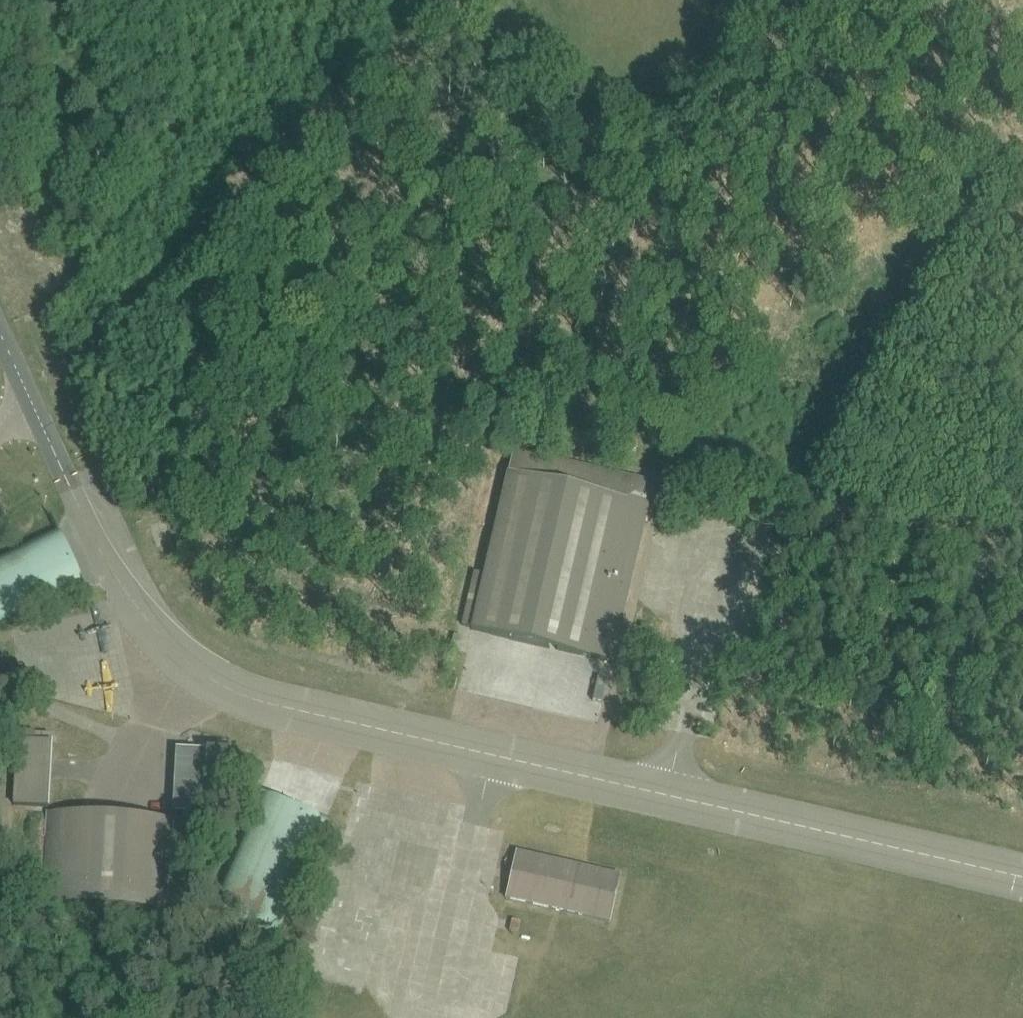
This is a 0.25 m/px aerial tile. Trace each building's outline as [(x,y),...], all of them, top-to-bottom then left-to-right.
[(470,636),(610,669),(652,490),(512,456),(470,636)] [(83,582),(71,556),(58,528),(0,555),(0,621),(83,582)] [(11,672),(5,657),(0,659),(0,677),(11,672)] [(40,733),(48,733),(49,725),(41,724),(40,733)] [(34,741),(50,742),(50,734),(48,733),(40,733),(35,732),(34,741)] [(14,805),(49,807),(52,743),(17,741),(14,805)] [(227,784),(229,752),(176,749),(172,813),(207,815),(209,783),(227,784)] [(259,794),(211,905),(278,933),(325,822),(259,794)] [(43,901),(167,908),(172,817),(169,817),(169,818),(113,815),(48,812),(43,901)] [(517,852),(506,898),(609,921),(620,875),(517,852)] [(512,920),(509,931),(517,933),(520,922),(512,920)]
